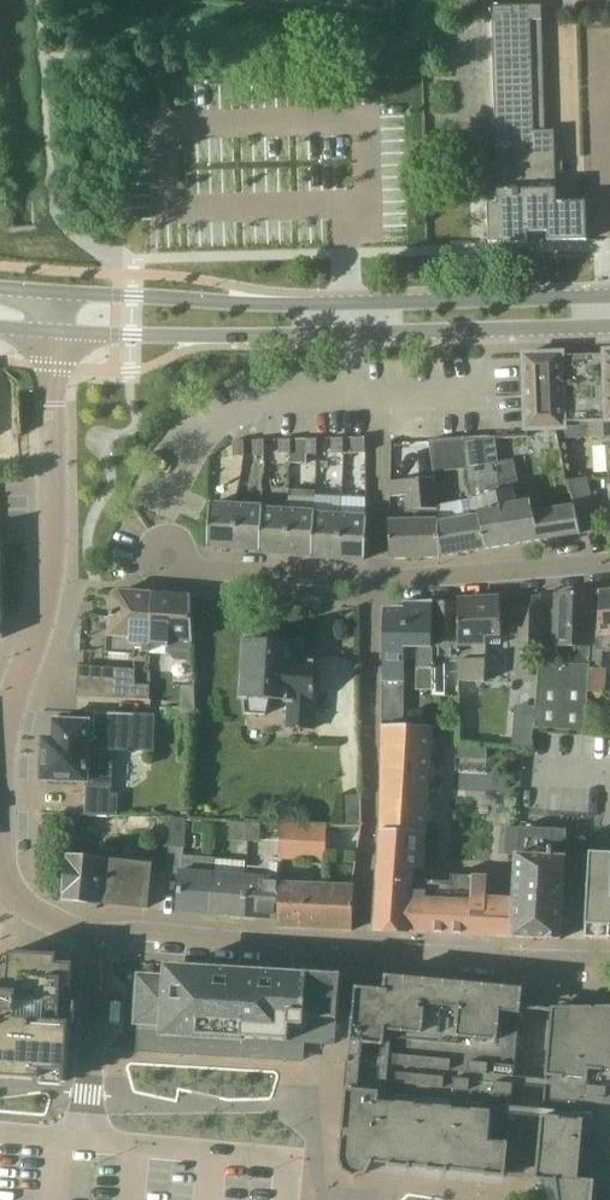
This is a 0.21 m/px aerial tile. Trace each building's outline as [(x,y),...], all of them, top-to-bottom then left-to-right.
[(549,242),(587,241),(586,202),(557,203),(556,173),(563,173),(563,161),(555,161),(554,130),(545,131),(541,5),(492,6),(498,204),(489,204),(490,243),(529,242),(528,233),(548,232),(549,242)] [(400,190),(399,153),(411,153),(410,99),(391,99),(393,190),(400,190)] [(526,394),(527,427),(526,427),(526,430),(529,430),(529,429),(556,428),(565,428),(565,423),(588,422),(609,421),(609,352),(608,352),(605,352),(605,354),(563,356),(563,353),(560,353),(560,354),(526,355),(526,354),(524,354),(524,357),(526,394)] [(589,437),(609,437),(609,421),(588,422),(589,437)] [(589,437),(588,422),(565,423),(565,428),(556,428),(559,439),(589,437)] [(488,549),(581,534),(576,510),(550,513),(534,515),(532,507),(517,505),(509,476),(516,474),(513,461),(500,463),(496,436),(463,440),(467,470),(472,500),(470,500),(474,515),(479,515),(480,519),(488,549)] [(355,438),(356,453),(367,453),(366,437),(355,438)] [(345,453),(344,445),(344,438),(333,438),(334,454),(345,453)] [(291,439),(279,440),(279,455),(292,455),(291,439)] [(307,439),(307,454),(318,454),(318,439),(307,439)] [(255,456),(265,456),(265,440),(254,440),(255,456)] [(467,470),(463,440),(429,444),(433,475),(467,470)] [(245,441),(234,441),(234,456),(245,456),(245,441)] [(576,510),(581,534),(599,531),(588,477),(570,479),(576,510)] [(440,557),(437,526),(434,494),(433,479),(392,481),(393,496),(408,495),(409,510),(413,510),(413,521),(390,521),(391,559),(440,557)] [(234,548),(236,506),(210,504),(208,547),(234,548)] [(236,506),(234,548),(260,550),(262,507),(236,506)] [(262,507),(260,550),(260,552),(286,554),(288,511),(264,509),(264,507),(262,507)] [(288,511),(286,554),(312,555),(314,512),(288,511)] [(314,512),(312,555),(312,557),(339,559),(341,516),(316,515),(316,512),(314,512)] [(341,516),(339,559),(366,560),(368,517),(341,516)] [(440,557),(488,549),(480,519),(437,526),(440,557)] [(149,652),(150,644),(153,594),(120,592),(119,592),(117,593),(115,594),(114,596),(113,597),(113,598),(111,636),(113,637),(112,650),(149,652)] [(601,592),(599,635),(598,650),(601,650),(606,651),(609,652),(609,592),(601,592)] [(556,642),(541,642),(541,645),(540,685),(537,728),(585,732),(588,691),(589,667),(593,593),(558,594),(556,642)] [(153,594),(150,644),(167,645),(167,652),(176,660),(192,661),(192,641),(191,597),(153,594)] [(500,599),(460,602),(460,659),(460,678),(487,678),(487,645),(501,644),(501,626),(520,626),(518,645),(541,645),(541,642),(541,596),(500,599)] [(460,602),(434,603),(432,689),(432,693),(447,693),(447,659),(460,659),(460,602)] [(405,605),(405,609),(407,609),(406,654),(408,654),(408,643),(419,644),(419,689),(432,689),(434,603),(405,605)] [(385,610),(383,720),(408,721),(408,654),(406,654),(407,609),(405,609),(385,610)] [(301,659),(302,644),(246,640),(243,698),(245,698),(246,714),(266,715),(269,700),(290,701),(288,729),(312,730),(314,703),(315,703),(315,694),(316,694),(316,689),(315,689),(317,660),(301,659)] [(103,668),(103,667),(79,666),(78,697),(102,698),(144,699),(146,681),(134,681),(135,670),(103,668)] [(605,668),(589,667),(588,691),(604,692),(605,668)] [(532,747),(535,708),(516,707),(513,746),(532,747)] [(114,787),(112,787),(113,749),(154,751),(155,715),(89,712),(89,722),(54,720),(53,738),(50,738),(49,753),(42,753),(41,781),(87,783),(87,786),(85,814),(113,815),(114,787)] [(438,748),(438,739),(433,738),(434,726),(382,726),(381,833),(375,931),(490,936),(512,937),(513,900),(487,898),(488,877),(451,875),(451,882),(423,881),(423,874),(426,828),(432,829),(434,803),(428,803),(430,783),(435,783),(437,762),(431,762),(432,747),(438,748)] [(343,796),(343,824),(362,825),(362,796),(361,796),(343,796)] [(171,843),(186,844),(187,815),(172,814),(171,843)] [(247,822),(231,822),(230,840),(246,841),(247,822)] [(247,822),(246,841),(260,841),(261,823),(247,822)] [(282,858),(326,860),(328,825),(281,824),(279,858),(282,858)] [(561,939),(561,938),(568,829),(518,827),(517,855),(516,855),(513,900),(512,937),(561,939)] [(593,854),(589,939),(609,939),(609,855),(593,854)] [(65,900),(148,908),(152,865),(70,857),(65,900)] [(248,876),(245,918),(280,920),(283,883),(280,883),(282,858),(279,858),(279,859),(272,859),(268,859),(266,861),(264,864),(263,865),(261,867),(260,868),(256,868),(249,867),(248,876)] [(179,912),(212,915),(215,874),(182,871),(179,912)] [(215,874),(212,915),(245,918),(248,876),(215,874)] [(283,883),(280,920),(279,928),(352,932),(354,887),(283,883)] [(10,957),(8,992),(0,992),(0,1047),(69,1051),(74,964),(72,964),(72,967),(58,966),(58,955),(56,955),(56,957),(48,957),(13,955),(13,953),(11,952),(10,957)] [(8,992),(10,957),(0,956),(0,992),(8,992)] [(338,975),(305,973),(305,978),(170,970),(169,981),(142,979),(138,1051),(303,1060),(304,1042),(336,1044),(338,1021),(339,1021),(343,975),(338,975)] [(379,1095),(414,1098),(425,981),(387,977),(386,992),(357,989),(350,1061),(348,1061),(345,1092),(347,1092),(379,1095)] [(523,990),(425,981),(414,1098),(512,1107),(523,990)] [(553,1009),(548,1064),(537,1180),(540,1180),(540,1179),(555,1180),(555,1182),(556,1182),(557,1182),(560,1199),(609,1199),(609,1008),(553,1009)] [(69,1051),(0,1047),(0,1078),(67,1082),(69,1051)] [(367,1174),(373,1163),(379,1095),(347,1092),(341,1160),(345,1172),(356,1177),(367,1174)] [(512,1107),(414,1098),(379,1095),(373,1163),(390,1165),(390,1166),(393,1166),(393,1165),(408,1166),(408,1168),(410,1168),(410,1166),(428,1168),(428,1170),(430,1170),(430,1168),(445,1170),(445,1171),(448,1172),(448,1170),(485,1173),(485,1175),(488,1175),(488,1174),(503,1175),(503,1177),(505,1177),(512,1107)]
